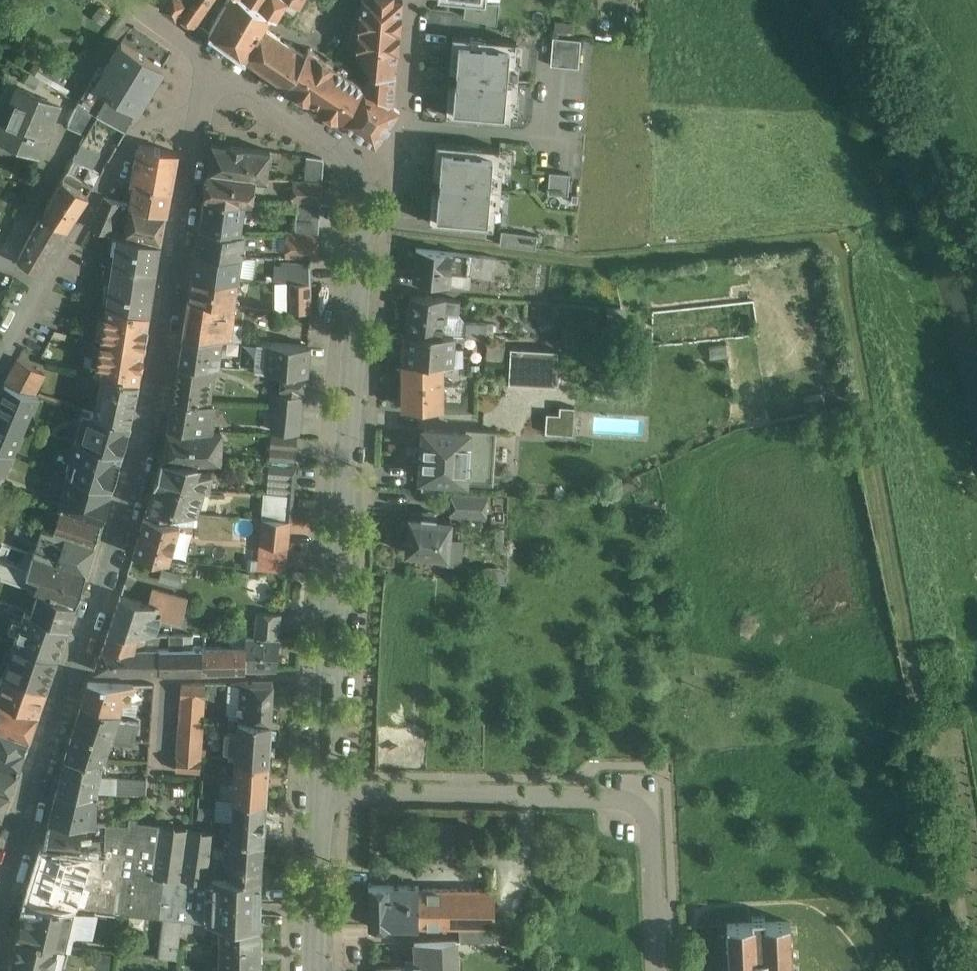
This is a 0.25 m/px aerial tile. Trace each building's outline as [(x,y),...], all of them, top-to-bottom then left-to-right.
[(115,5),(108,0),(105,3),(112,8),(115,5)] [(159,0),(176,12),(178,9),(194,20),(209,0),(160,0),(159,0)] [(219,13),(216,11),(215,14),(217,15),(208,32),(210,33),(243,56),(242,56),(244,58),(245,57),(263,26),(270,13),(276,17),(287,0),(225,0),(219,13)] [(360,9),(358,26),(358,27),(358,28),(356,46),(357,46),(356,52),(373,71),(364,84),(393,104),(396,73),(396,72),(398,50),(400,32),(399,32),(400,30),(402,12),(401,12),(402,0),(361,0),(360,9)] [(299,8),(288,1),(284,8),(294,14),(299,8)] [(573,29),(573,19),(555,19),(554,29),(573,29)] [(304,53),(263,26),(245,57),(286,86),(286,85),(304,54),(304,53)] [(551,63),(579,66),(582,36),(554,34),(551,63)] [(453,36),(446,116),(510,121),(516,41),(453,36)] [(163,66),(121,41),(95,84),(110,92),(137,109),(163,66)] [(364,84),(308,47),(304,53),(304,52),(304,53),(304,54),(286,85),(289,87),(310,102),(312,100),(318,104),(317,106),(338,120),(338,119),(340,121),(364,84)] [(95,84),(90,81),(78,101),(97,113),(110,92),(95,84)] [(393,104),(364,84),(340,121),(339,121),(375,145),(385,130),(386,130),(390,124),(389,123),(399,108),(393,104)] [(60,105),(16,86),(8,105),(14,107),(1,138),(39,155),(60,105)] [(137,109),(110,92),(97,113),(126,130),(137,109)] [(97,113),(77,102),(67,125),(86,134),(97,113)] [(100,152),(82,141),(73,157),(92,166),(100,152)] [(243,145),(231,144),(231,145),(212,142),(208,171),(247,177),(255,178),(270,178),(270,163),(266,163),(266,152),(270,152),(270,150),(243,147),(243,145)] [(177,151),(139,143),(132,181),(136,182),(170,189),(177,151)] [(436,143),(429,223),(493,228),(500,148),(436,143)] [(322,158),(321,158),(307,156),(305,179),(322,180),(324,161),(323,159),(322,158)] [(67,168),(43,212),(67,226),(88,193),(77,185),(81,177),(67,168)] [(569,191),(569,170),(549,170),(549,191),(569,191)] [(247,177),(208,171),(204,196),(245,201),(252,201),(255,178),(247,177)] [(305,179),(293,179),(292,202),(297,202),(320,202),(322,180),(305,179)] [(170,189),(136,182),(131,203),(166,212),(170,189)] [(104,196),(89,226),(111,232),(121,201),(104,196)] [(245,201),(204,196),(200,227),(240,232),(245,201)] [(320,202),(297,202),(295,231),(297,231),(319,231),(320,202)] [(166,212),(131,203),(124,235),(160,243),(166,212)] [(43,212),(18,258),(39,270),(67,226),(43,212)] [(240,232),(200,227),(197,250),(241,255),(245,232),(240,232)] [(501,244),(537,242),(537,229),(501,230),(501,244)] [(319,231),(297,231),(295,231),(287,231),(285,257),(310,258),(310,257),(317,257),(319,231)] [(124,235),(117,233),(117,235),(119,235),(117,252),(114,251),(109,284),(112,284),(109,301),(107,301),(106,302),(149,314),(160,243),(124,235)] [(452,252),(416,248),(413,280),(449,285),(451,272),(452,252)] [(241,255),(197,250),(193,273),(237,278),(241,255)] [(470,255),(452,252),(451,272),(467,274),(470,255)] [(484,256),(470,255),(467,274),(494,278),(497,258),(484,256)] [(310,262),(286,261),(285,267),(276,266),(275,282),(287,282),(311,284),(310,262)] [(237,278),(193,273),(189,298),(234,303),(237,278)] [(311,284),(287,282),(287,311),(311,313),(311,284)] [(446,298),(411,297),(407,332),(442,333),(444,310),(458,312),(459,300),(445,299),(446,298)] [(234,303),(189,298),(183,337),(222,338),(231,340),(232,334),(233,327),(235,303),(234,303)] [(149,314),(106,302),(104,319),(103,319),(102,328),(101,337),(145,346),(149,314)] [(623,317),(609,317),(610,330),(626,329),(623,317)] [(492,324),(466,323),(466,334),(492,335),(492,324)] [(442,333),(407,332),(404,362),(441,362),(442,362),(462,362),(462,345),(453,345),(453,333),(442,333)] [(145,346),(101,337),(99,346),(97,356),(98,356),(96,370),(103,372),(139,380),(145,346)] [(222,338),(183,337),(179,366),(215,367),(219,367),(222,338)] [(308,345),(258,342),(256,368),(306,372),(308,345)] [(511,346),(510,382),(558,382),(559,347),(511,346)] [(45,373),(17,357),(4,382),(35,392),(45,373)] [(404,362),(403,362),(403,406),(441,406),(441,378),(441,362),(404,362)] [(215,367),(179,366),(174,400),(210,402),(215,367)] [(306,373),(282,371),(280,394),(303,396),(306,373)] [(139,380),(103,372),(94,412),(130,423),(139,380)] [(4,382),(0,391),(0,446),(14,452),(38,394),(4,382)] [(280,394),(273,394),(272,406),(302,408),(303,396),(280,394)] [(174,400),(173,400),(168,428),(208,430),(209,430),(213,402),(210,402),(174,400)] [(547,410),(546,431),(574,432),(575,404),(560,403),(559,411),(547,410)] [(302,408),(272,406),(271,430),(299,431),(302,408)] [(94,412),(85,409),(75,438),(122,452),(130,423),(94,412)] [(422,426),(421,479),(495,481),(496,427),(422,426)] [(221,432),(168,430),(162,460),(197,461),(220,462),(221,441),(221,432)] [(297,436),(271,435),(269,459),(295,461),(297,436)] [(112,486),(122,452),(75,438),(65,472),(112,486)] [(14,452),(0,446),(0,483),(14,452)] [(197,461),(162,460),(154,485),(155,485),(203,488),(203,489),(207,489),(211,473),(197,473),(197,461)] [(295,467),(270,466),(268,485),(267,490),(266,490),(266,493),(292,495),(293,495),(295,467)] [(102,520),(112,486),(65,472),(54,504),(61,506),(102,520)] [(203,488),(155,485),(148,508),(147,508),(147,509),(196,513),(196,512),(203,489),(203,488)] [(266,493),(265,493),(262,518),(290,520),(292,495),(266,493)] [(487,495),(451,493),(450,515),(486,517),(487,495)] [(102,520),(61,506),(58,515),(43,510),(38,525),(53,531),(54,531),(95,544),(102,520)] [(196,513),(147,509),(134,553),(169,561),(179,523),(194,524),(196,513)] [(435,517),(423,516),(423,518),(410,516),(406,552),(446,556),(446,561),(460,563),(462,540),(449,539),(451,520),(434,519),(435,517)] [(290,520),(262,518),(260,543),(288,546),(290,520)] [(95,544),(54,531),(49,543),(63,547),(59,556),(54,554),(52,558),(87,570),(95,544)] [(2,542),(0,547),(0,557),(5,559),(10,545),(2,542)] [(288,546),(260,543),(257,570),(285,572),(288,546)] [(38,555),(32,571),(28,569),(29,567),(5,559),(0,557),(0,576),(39,590),(76,603),(86,572),(38,555)] [(162,566),(158,577),(179,584),(182,572),(162,566)] [(186,598),(125,581),(121,595),(107,636),(137,635),(155,634),(156,634),(163,615),(181,619),(186,598)] [(76,603),(39,590),(35,602),(18,596),(16,601),(12,599),(10,604),(29,611),(36,614),(68,626),(76,603)] [(10,604),(8,604),(5,613),(25,621),(29,611),(10,604)] [(281,614),(257,613),(255,637),(279,638),(281,614)] [(68,626),(36,614),(25,646),(57,657),(68,626)] [(156,634),(155,634),(155,645),(149,645),(149,649),(160,648),(184,648),(184,634),(156,634)] [(137,635),(107,636),(102,650),(135,650),(135,649),(143,649),(145,640),(137,638),(137,635)] [(255,637),(246,637),(246,647),(245,669),(276,669),(279,638),(255,637)] [(25,646),(14,643),(4,671),(46,687),(57,657),(25,646)] [(246,647),(204,648),(202,670),(245,669),(246,647)] [(135,650),(102,650),(94,670),(159,671),(160,648),(149,649),(143,649),(135,649),(135,650)] [(184,648),(160,648),(159,671),(202,670),(204,648),(187,648),(184,648)] [(4,671),(0,682),(0,698),(38,711),(46,687),(4,671)] [(125,683),(89,682),(82,703),(119,712),(122,700),(130,702),(134,685),(125,683)] [(273,683),(241,683),(238,719),(271,721),(273,683)] [(205,684),(181,684),(181,696),(204,698),(205,684)] [(30,737),(38,711),(0,698),(0,727),(30,737)] [(119,712),(82,703),(73,732),(112,737),(133,741),(139,721),(138,721),(117,719),(119,712)] [(271,721),(238,719),(238,730),(227,729),(225,749),(236,749),(236,760),(268,762),(271,721)] [(203,723),(179,722),(178,733),(202,735),(203,723)] [(18,770),(30,737),(0,727),(0,765),(18,770)] [(112,737),(73,732),(65,757),(103,758),(104,758),(112,737)] [(202,735),(178,733),(177,745),(202,747),(202,735)] [(202,747),(177,745),(177,757),(201,759),(202,747)] [(103,758),(65,757),(57,790),(97,793),(116,794),(117,777),(99,776),(103,758)] [(201,759),(177,757),(176,769),(200,771),(201,759)] [(268,762),(236,760),(233,799),(266,800),(268,762)] [(0,767),(0,789),(10,792),(17,772),(0,767)] [(147,779),(117,777),(116,794),(145,795),(147,779)] [(0,790),(0,814),(2,814),(9,793),(0,790)] [(97,793),(57,790),(49,820),(84,823),(95,823),(97,793)] [(266,800),(233,799),(230,839),(263,841),(266,800)] [(104,855),(92,853),(79,852),(43,848),(26,902),(95,909),(163,916),(182,918),(221,923),(259,927),(260,914),(211,909),(212,877),(210,877),(215,833),(137,822),(137,825),(126,824),(106,824),(105,836),(104,855)] [(83,825),(49,822),(43,848),(79,852),(80,844),(83,825)] [(452,826),(440,826),(439,846),(439,850),(451,850),(452,826)] [(105,836),(94,835),(93,844),(84,843),(80,844),(79,852),(92,853),(104,855),(105,836)] [(230,839),(226,839),(224,858),(214,858),(213,875),(261,876),(263,841),(230,839)] [(213,875),(212,875),(212,877),(211,909),(260,914),(261,876),(213,875)] [(419,885),(369,884),(369,925),(419,925),(419,888),(419,885)] [(494,888),(419,888),(419,925),(419,926),(464,926),(495,926),(494,888)] [(95,909),(26,902),(22,919),(21,919),(21,920),(18,932),(18,933),(64,945),(69,946),(72,933),(92,935),(95,909)] [(182,918),(163,916),(158,956),(177,958),(182,918)] [(790,923),(790,921),(765,923),(765,916),(752,917),(752,923),(727,924),(727,926),(728,926),(730,970),(792,970),(790,923)] [(221,923),(221,970),(258,970),(259,963),(260,963),(260,962),(259,962),(259,954),(260,954),(260,952),(259,952),(259,927),(221,923)] [(495,926),(464,926),(465,940),(495,939),(495,926)] [(17,933),(16,935),(18,935),(13,958),(11,957),(11,959),(8,970),(58,970),(64,945),(18,933),(17,933)] [(418,959),(419,970),(458,970),(456,939),(417,941),(418,959)] [(418,959),(414,959),(414,961),(405,962),(405,965),(376,967),(376,970),(419,970),(418,959)]
